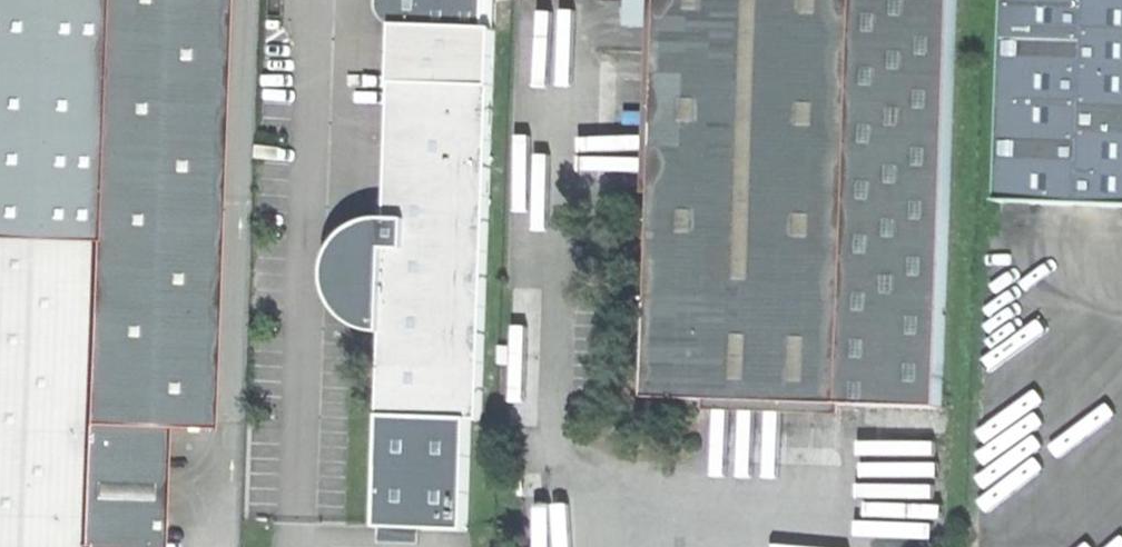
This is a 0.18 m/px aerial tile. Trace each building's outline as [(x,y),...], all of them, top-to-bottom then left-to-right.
[(79,545),(98,0),(0,0),(0,546),(79,546),(79,545)] [(79,545),(91,545),(91,546),(168,546),(171,425),(215,427),(230,0),(98,0),(79,545)] [(382,6),(383,15),(388,21),(396,25),(496,26),(497,0),(382,0),(382,6)] [(649,396),(689,397),(707,398),(786,400),(844,402),(859,0),(663,0),(656,195),(649,396)] [(844,402),(933,405),(948,0),(859,0),(844,402)] [(999,200),(1085,204),(1121,205),(1121,0),(1007,0),(999,200)] [(496,26),(396,25),(389,219),(383,219),(377,220),(372,221),(366,223),(363,225),(356,228),(350,233),(346,238),(342,242),(338,249),(335,256),(333,262),(332,270),(332,275),(333,285),(334,289),(336,296),(341,305),(347,313),(353,318),(361,323),(368,327),(380,329),(385,330),(383,414),(474,417),(483,417),(496,26)] [(844,414),(844,402),(786,400),(707,398),(707,410),(844,414)] [(469,534),(474,417),(383,414),(379,526),(381,530),(423,532),(469,534)]
